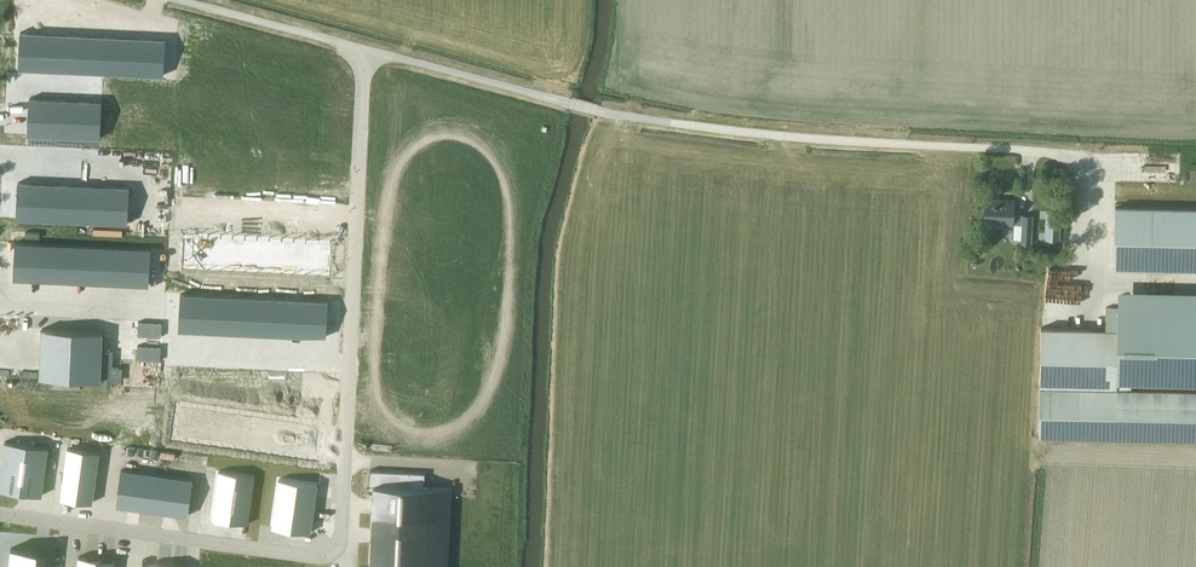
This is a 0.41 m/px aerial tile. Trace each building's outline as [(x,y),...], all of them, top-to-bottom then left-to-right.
[(20,31),(19,68),(91,71),(93,35),(20,31)] [(93,35),(91,71),(164,75),(165,38),(93,35)] [(101,101),(29,97),(27,133),(100,137),(101,101)] [(1179,155),(1115,154),(1115,177),(1178,178),(1179,155)] [(42,183),(18,181),(16,218),(41,219),(42,183)] [(67,184),(42,183),(41,219),(65,220),(67,184)] [(79,184),(67,184),(65,220),(78,221),(79,184)] [(79,184),(78,221),(116,222),(117,186),(79,184)] [(986,197),(985,222),(1014,223),(1013,238),(1022,239),(1021,242),(1031,242),(1032,224),(1033,217),(1033,214),(1013,213),(1014,198),(986,197)] [(1115,206),(1114,267),(1195,268),(1195,207),(1115,206)] [(1048,219),(1047,238),(1059,239),(1060,220),(1048,219)] [(205,270),(207,234),(180,232),(179,269),(205,270)] [(217,271),(219,234),(207,234),(205,270),(217,271)] [(230,271),(231,235),(219,234),(217,271),(230,271)] [(254,272),(255,236),(231,235),(230,271),(254,272)] [(266,273),(268,237),(255,236),(254,272),(266,273)] [(278,273),(280,237),(268,237),(266,273),(278,273)] [(290,274),(292,238),(280,237),(278,273),(290,274)] [(326,276),(328,239),(292,238),(290,274),(326,276)] [(15,242),(13,278),(149,285),(151,248),(15,242)] [(1064,297),(1067,272),(1045,269),(1042,293),(1052,294),(1051,302),(1056,303),(1057,296),(1064,297)] [(1195,438),(1195,388),(1118,386),(1119,377),(1195,378),(1195,289),(1120,288),(1119,327),(1041,326),(1039,434),(1195,438)] [(204,330),(206,294),(181,293),(179,329),(204,330)] [(216,331),(218,295),(206,294),(204,330),(216,331)] [(241,332),(242,296),(218,295),(216,331),(241,332)] [(265,333),(267,297),(242,296),(241,332),(265,333)] [(290,334),(291,298),(267,297),(265,333),(290,334)] [(326,336),(328,300),(291,298),(290,334),(326,336)] [(43,328),(40,376),(101,379),(103,331),(43,328)] [(221,446),(226,410),(176,403),(171,439),(221,446)] [(245,449),(250,413),(226,410),(221,446),(245,449)] [(257,451),(262,415),(250,413),(245,449),(257,451)] [(269,453),(274,417),(262,415),(257,451),(269,453)] [(293,456),(298,420),(274,417),(269,453),(293,456)] [(317,459),(322,423),(298,420),(293,456),(317,459)] [(0,478),(0,489),(42,495),(48,447),(5,441),(0,478)] [(99,452),(68,447),(61,498),(92,502),(99,452)] [(193,479),(121,469),(116,505),(188,515),(193,479)] [(254,474),(218,469),(211,517),(247,522),(254,474)] [(424,487),(425,472),(369,469),(369,484),(374,485),(370,566),(448,566),(452,488),(424,487)] [(272,526),(310,532),(317,484),(278,478),(272,526)] [(11,549),(9,566),(46,566),(47,552),(11,549)] [(115,559),(113,559),(113,560),(102,559),(102,558),(97,558),(97,559),(86,558),(86,557),(78,556),(77,566),(114,566),(115,559)]
